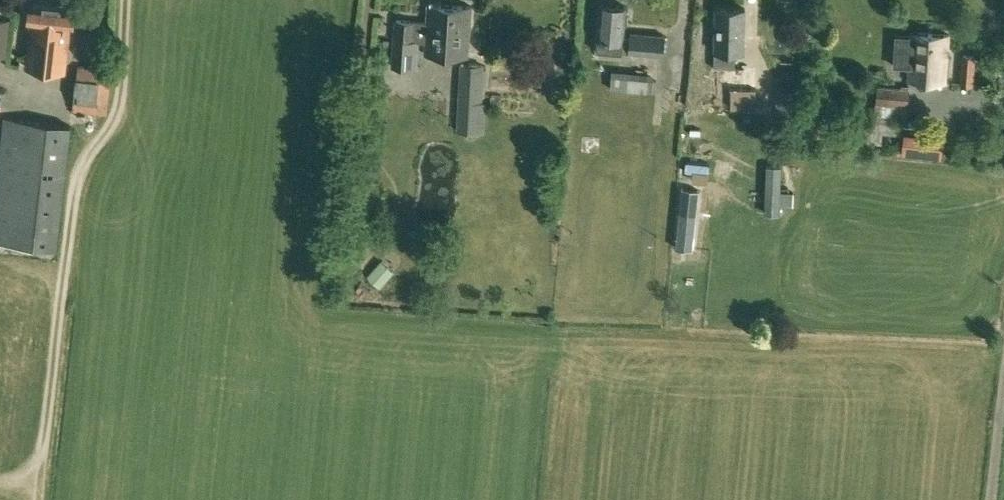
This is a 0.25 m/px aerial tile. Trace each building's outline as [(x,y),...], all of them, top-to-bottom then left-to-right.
[(30,20),(32,20),(26,67),(66,72),(72,25),(74,25),(76,8),(74,8),(71,4),(62,3),(58,6),(32,3),(30,20)] [(394,68),(417,69),(419,41),(426,42),(425,54),(469,56),(473,7),(428,4),(427,22),(397,20),(394,68)] [(622,52),(629,53),(630,40),(623,40),(626,7),(601,5),(598,39),(597,51),(622,53),(622,52)] [(754,9),(720,8),(719,60),(753,61),(754,9)] [(5,55),(9,20),(0,19),(0,55),(5,55)] [(630,40),(629,53),(629,54),(664,57),(666,35),(631,32),(630,40)] [(908,81),(946,83),(949,35),(912,32),(912,37),(896,36),(894,66),(909,67),(908,81)] [(973,86),(975,55),(963,54),(960,85),(973,86)] [(486,132),(487,102),(483,101),(485,65),(460,63),(457,132),(486,132)] [(78,66),(73,112),(108,115),(113,70),(78,66)] [(719,71),(720,108),(764,106),(762,69),(719,71)] [(611,89),(653,93),(655,74),(613,70),(611,89)] [(876,103),(908,106),(910,89),(909,89),(909,87),(902,86),(902,88),(877,86),(876,103)] [(778,88),(776,111),(797,113),(798,90),(778,88)] [(58,250),(73,126),(4,118),(0,148),(0,244),(58,250)] [(921,138),(904,137),(902,155),(919,156),(921,138)] [(782,166),(767,166),(765,214),(780,215),(780,205),(793,205),(794,192),(781,191),(782,166)] [(698,191),(680,189),(674,247),(692,249),(698,191)] [(380,285),(393,271),(381,260),(368,274),(380,285)]
